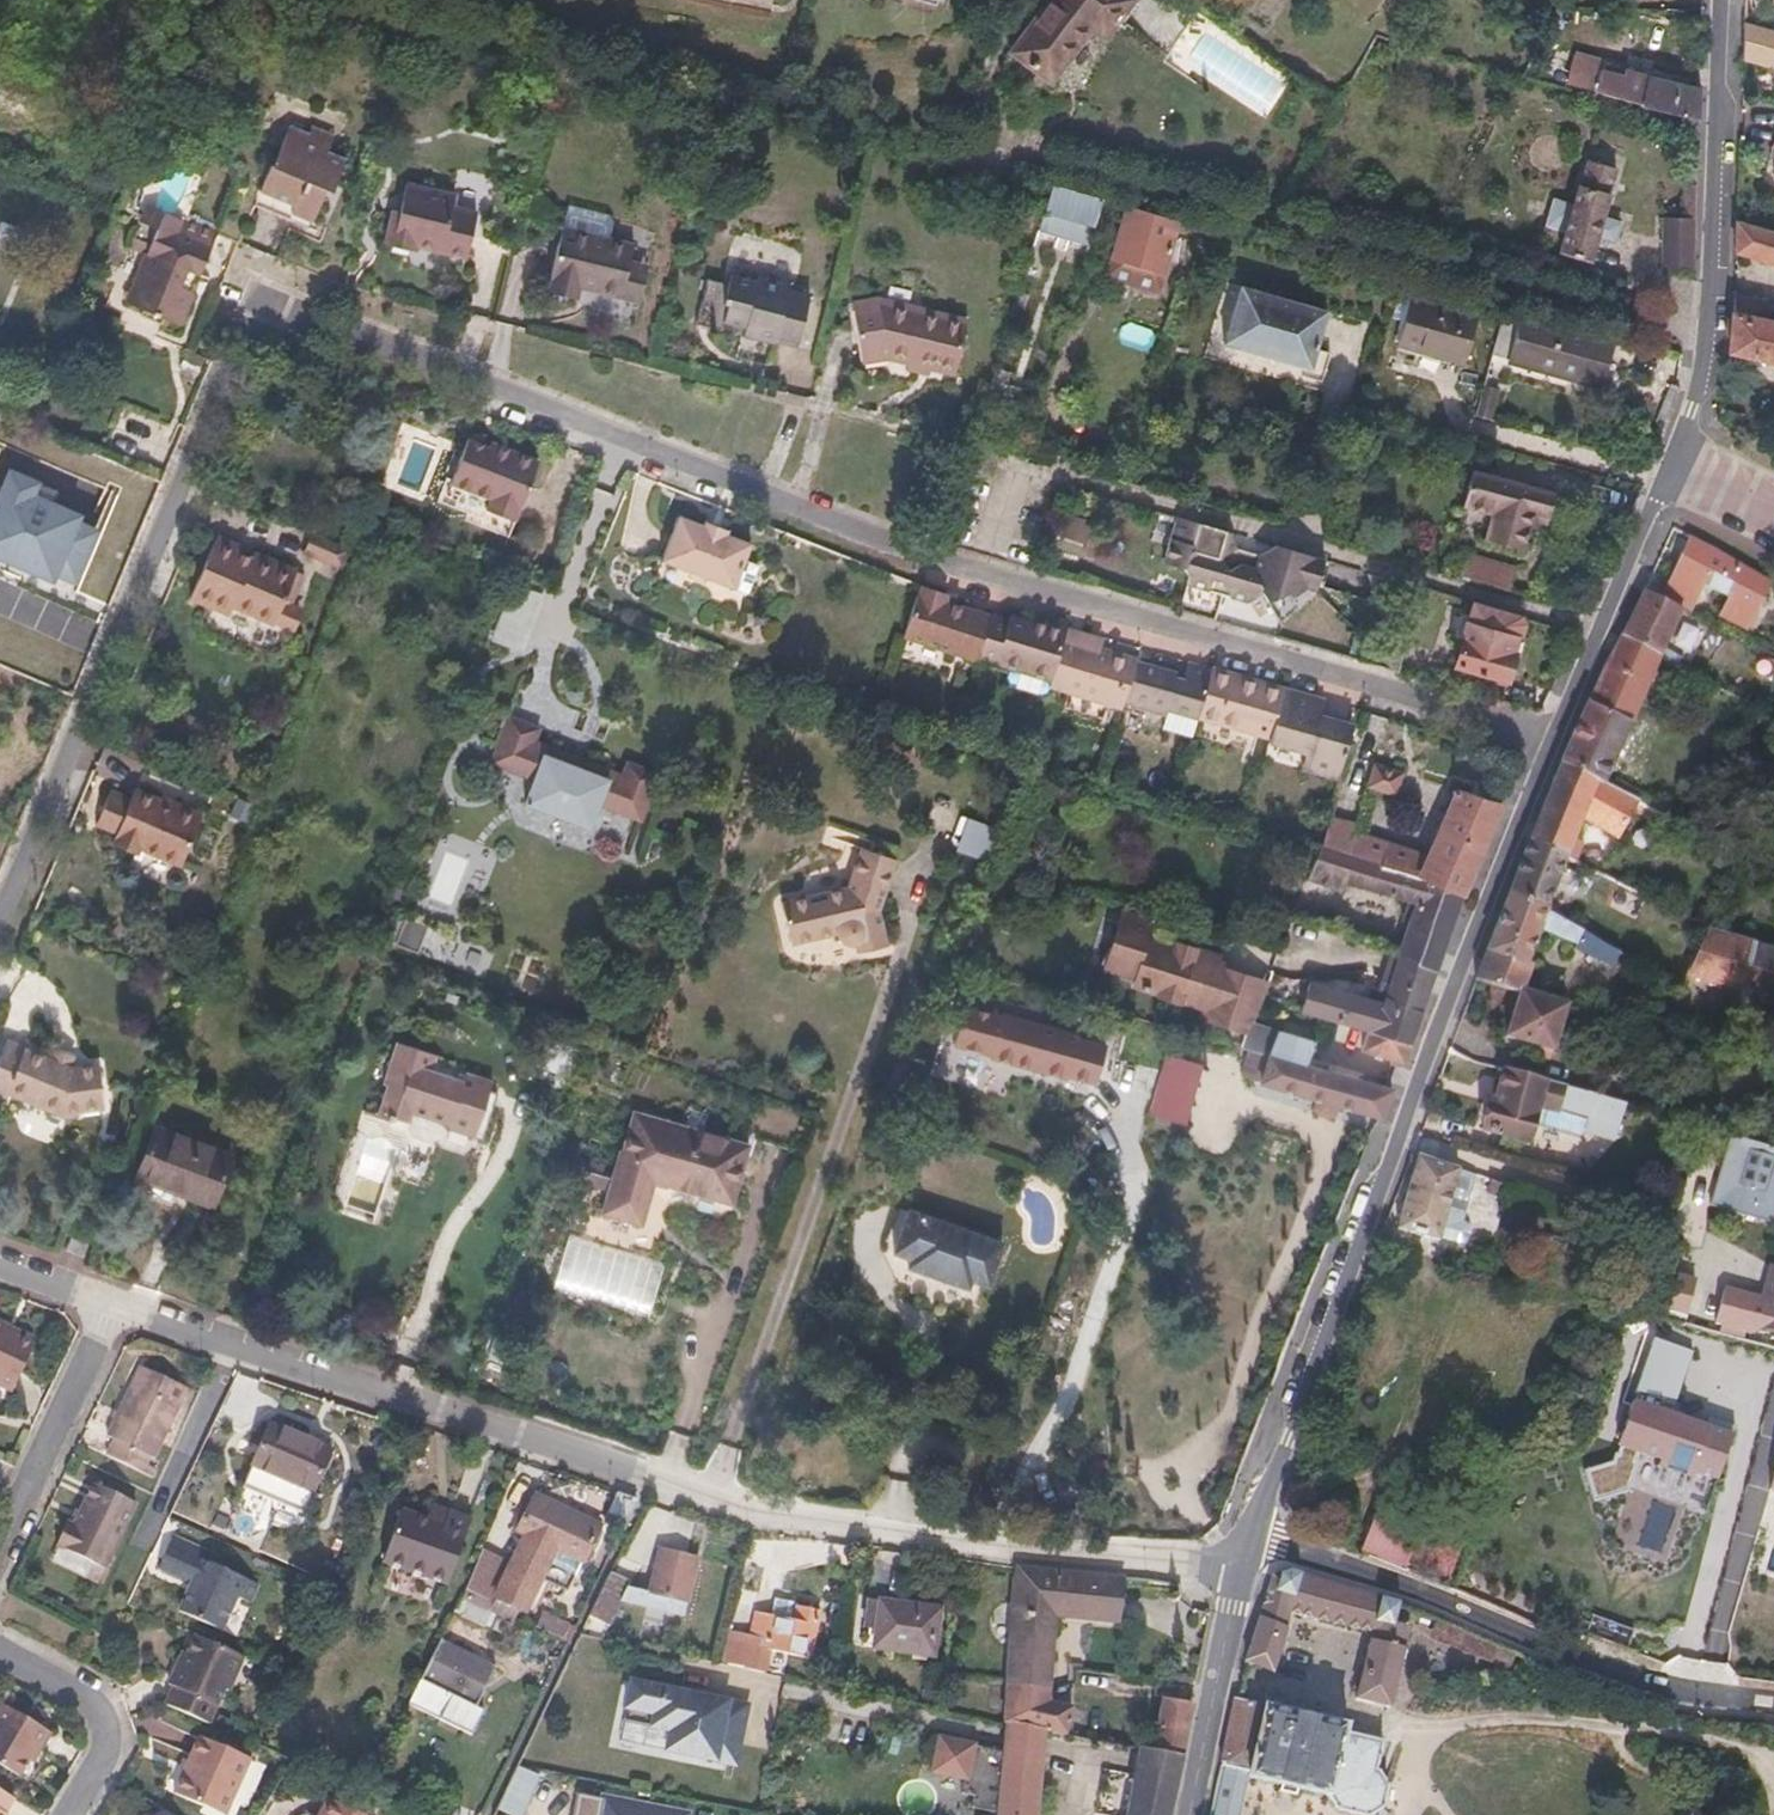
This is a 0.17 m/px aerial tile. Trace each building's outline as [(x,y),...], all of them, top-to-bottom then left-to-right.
[(1052,1),(1012,53),(1051,82),(1091,30),(1104,39),(1132,0),(1051,0),(1052,1)] [(1743,21),(1742,52),(1744,53),(1744,57),(1773,65),(1773,64),(1773,30),(1743,21)] [(1648,79),(1602,68),(1596,93),(1641,105),(1648,79)] [(1649,77),(1648,79),(1641,105),(1696,120),(1697,89),(1649,77)] [(271,164),(267,163),(256,191),(291,205),(288,213),(309,221),(326,179),(333,182),(342,157),(325,150),(328,143),(304,133),(286,126),(271,164)] [(331,135),(307,126),(304,133),(328,143),(331,135)] [(1575,161),(1566,205),(1559,235),(1555,254),(1587,261),(1606,169),(1575,161)] [(397,212),(390,211),(381,249),(409,255),(410,248),(463,259),(472,216),(449,210),(451,199),(402,188),(397,212)] [(1104,202),(1053,188),(1045,212),(1044,215),(1095,230),(1104,202)] [(1566,205),(1544,201),(1538,231),(1559,235),(1566,205)] [(564,206),(559,228),(606,239),(609,222),(604,214),(564,206)] [(1180,227),(1129,212),(1108,282),(1159,297),(1180,227)] [(1694,219),(1667,218),(1665,273),(1692,274),(1694,219)] [(1737,250),(1773,262),(1773,230),(1738,218),(1737,250)] [(156,230),(144,226),(136,247),(148,251),(156,230)] [(606,239),(559,228),(547,281),(550,282),(549,288),(576,293),(577,288),(619,297),(627,262),(630,244),(606,239)] [(156,230),(148,251),(124,311),(140,317),(137,324),(158,332),(161,325),(177,332),(208,251),(156,230)] [(645,266),(627,262),(619,297),(637,301),(645,266)] [(721,300),(728,302),(723,321),(752,327),(750,334),(796,344),(807,291),(787,286),(788,279),(753,271),(751,278),(727,273),(721,300)] [(1329,315),(1242,287),(1223,346),(1310,373),(1329,315)] [(871,295),(848,299),(849,306),(874,302),(914,317),(916,310),(871,295)] [(1735,296),(1730,349),(1773,360),(1773,323),(1768,321),(1772,304),(1735,296)] [(1472,315),(1406,297),(1393,344),(1459,363),(1472,315)] [(874,302),(849,306),(857,357),(884,353),(902,360),(924,368),(926,362),(950,371),(963,334),(935,325),(937,318),(916,310),(914,317),(874,302)] [(1615,339),(1502,308),(1489,354),(1511,360),(1510,363),(1602,388),(1615,339)] [(937,318),(935,325),(963,334),(965,328),(937,318)] [(902,360),(900,366),(922,374),(924,368),(902,360)] [(926,362),(924,368),(948,376),(950,371),(926,362)] [(1503,390),(1481,384),(1472,417),(1494,423),(1503,390)] [(485,449),(463,441),(445,486),(485,501),(481,512),(510,523),(534,462),(508,452),(506,458),(485,449)] [(487,444),(485,449),(506,458),(508,452),(487,444)] [(1465,508),(1493,515),(1487,541),(1524,550),(1530,529),(1533,515),(1548,518),(1554,495),(1474,474),(1465,508)] [(0,483),(0,575),(42,593),(45,587),(64,595),(90,536),(71,528),(73,523),(27,504),(32,491),(2,478),(0,483)] [(1548,518),(1533,515),(1530,529),(1544,532),(1548,518)] [(692,522),(677,517),(658,564),(727,591),(727,590),(738,563),(746,544),(721,534),(723,531),(693,519),(692,522)] [(1272,635),(1284,599),(1288,600),(1304,592),(1314,595),(1325,560),(1178,517),(1164,565),(1183,570),(1187,580),(1185,589),(1228,602),(1222,620),(1272,635)] [(349,550),(309,533),(300,554),(342,570),(349,550)] [(1769,579),(1691,536),(1663,597),(1684,608),(1690,610),(1702,582),(1733,597),(1725,614),(1748,625),(1769,579)] [(236,549),(213,539),(186,601),(227,619),(232,608),(271,624),(271,623),(288,629),(296,610),(282,604),(294,573),(250,555),(248,560),(234,554),(236,549)] [(1515,570),(1469,557),(1463,580),(1509,593),(1515,570)] [(751,568),(738,563),(727,590),(741,595),(751,568)] [(309,579),(294,573),(282,604),(296,610),(309,579)] [(1414,586),(1391,580),(1385,597),(1409,604),(1414,586)] [(921,582),(918,589),(914,588),(913,591),(901,633),(974,656),(986,616),(987,611),(945,597),(947,590),(921,582)] [(1663,597),(1645,588),(1621,635),(1662,656),(1684,608),(1663,597)] [(1517,617),(1470,603),(1452,664),(1502,679),(1512,653),(1507,651),(1517,617)] [(986,616),(974,656),(1046,680),(1064,624),(1041,618),(1038,628),(1022,623),(1023,619),(1007,614),(1004,622),(986,616)] [(1102,636),(1085,631),(1082,640),(1099,645),(1102,636)] [(1621,635),(1606,664),(1562,762),(1602,783),(1662,656),(1621,635)] [(1115,693),(1127,653),(1099,645),(1082,640),(1070,679),(1108,691),(1115,693)] [(1135,656),(1127,653),(1115,693),(1123,695),(1134,660),(1135,656)] [(1123,695),(1122,697),(1164,710),(1165,705),(1197,714),(1210,672),(1211,668),(1188,661),(1182,680),(1173,677),(1174,672),(1134,660),(1123,695)] [(1229,674),(1211,668),(1210,672),(1197,714),(1196,716),(1272,739),(1273,737),(1286,694),(1287,690),(1260,682),(1258,690),(1227,681),(1229,674)] [(1260,682),(1229,674),(1227,681),(1258,690),(1260,682)] [(1325,702),(1287,690),(1286,694),(1273,737),(1272,739),(1271,742),(1270,744),(1309,755),(1304,770),(1340,781),(1347,759),(1355,731),(1356,728),(1320,717),(1325,702)] [(539,727),(508,715),(490,762),(534,778),(525,802),(591,826),(599,803),(642,819),(659,772),(628,760),(623,773),(594,762),(591,771),(559,759),(562,751),(534,740),(539,727)] [(1602,783),(1562,762),(1530,842),(1568,860),(1586,814),(1624,832),(1638,801),(1602,783)] [(1399,774),(1372,766),(1366,787),(1393,794),(1399,774)] [(130,797),(110,789),(94,828),(114,836),(110,848),(136,858),(139,849),(182,866),(203,812),(174,800),(172,803),(134,787),(130,797)] [(1500,804),(1455,791),(1428,857),(1367,839),(1369,832),(1329,820),(1321,847),(1414,876),(1462,893),(1500,804)] [(954,852),(986,864),(998,832),(966,820),(954,852)] [(1568,860),(1530,842),(1509,895),(1546,914),(1568,860)] [(849,884),(782,900),(792,941),(838,930),(838,931),(839,931),(839,932),(839,933),(840,934),(840,935),(841,936),(842,937),(842,938),(843,938),(844,938),(844,939),(845,939),(845,940),(846,940),(847,940),(848,941),(849,941),(850,941),(850,942),(851,942),(852,942),(853,941),(854,941),(855,941),(856,941),(858,949),(887,943),(879,907),(896,857),(862,845),(849,884)] [(1343,878),(1416,902),(1399,955),(1439,968),(1462,893),(1414,876),(1321,847),(1318,847),(1308,873),(1341,884),(1343,878)] [(1546,914),(1509,895),(1477,980),(1520,991),(1531,963),(1527,961),(1541,929),(1574,945),(1575,942),(1603,956),(1607,945),(1546,914)] [(1139,981),(1148,984),(1147,987),(1154,989),(1155,987),(1166,990),(1165,993),(1184,1000),(1185,997),(1208,1005),(1204,1017),(1232,1027),(1248,984),(1244,983),(1230,971),(1222,969),(1225,958),(1183,942),(1179,952),(1154,943),(1162,919),(1134,910),(1116,964),(1142,973),(1139,981)] [(1690,965),(1687,972),(1773,997),(1773,946),(1709,926),(1690,965)] [(1690,965),(1656,947),(1646,966),(1681,984),(1687,972),(1690,965)] [(1393,976),(1388,991),(1383,1007),(1375,1033),(1409,1043),(1410,1044),(1439,968),(1399,955),(1393,976)] [(1003,975),(987,970),(980,986),(998,992),(1003,975)] [(1307,990),(1302,988),(1296,1008),(1367,1030),(1375,1033),(1383,1007),(1309,983),(1307,990)] [(1267,990),(1248,984),(1232,1027),(1249,1033),(1252,1023),(1260,996),(1264,998),(1267,990)] [(1567,1003),(1520,991),(1506,1036),(1552,1049),(1567,1003)] [(1245,1046),(1251,1047),(1243,1075),(1382,1117),(1392,1091),(1306,1064),(1312,1039),(1252,1023),(1249,1033),(1245,1046)] [(1037,1032),(1020,1026),(1004,1070),(1022,1076),(1037,1032)] [(1375,1033),(1367,1030),(1363,1048),(1402,1063),(1409,1043),(1375,1033)] [(427,1051),(387,1037),(360,1115),(375,1120),(376,1118),(394,1124),(398,1113),(438,1128),(436,1131),(466,1142),(487,1082),(457,1071),(454,1078),(422,1066),(427,1051)] [(3,1052),(0,1059),(0,1108),(1,1108),(2,1106),(58,1128),(74,1126),(74,1124),(101,1119),(94,1077),(69,1080),(46,1071),(21,1062),(21,1060),(3,1052)] [(74,1068),(51,1059),(46,1071),(69,1080),(74,1068)] [(1559,1080),(1508,1065),(1494,1112),(1488,1110),(1483,1128),(1528,1141),(1538,1108),(1566,1116),(1564,1123),(1615,1139),(1627,1100),(1559,1080)] [(1169,1097),(1185,1128),(1215,1113),(1198,1082),(1169,1097)] [(625,1150),(622,1149),(603,1212),(643,1225),(656,1181),(734,1203),(752,1145),(637,1110),(625,1150)] [(889,1128),(878,1125),(873,1140),(884,1144),(889,1128)] [(230,1156),(157,1126),(139,1176),(212,1205),(230,1156)] [(1741,1134),(1720,1204),(1773,1219),(1773,1144),(1741,1134)] [(1457,1168),(1422,1155),(1397,1230),(1433,1241),(1433,1239),(1445,1206),(1453,1181),(1457,1168)] [(1476,1174),(1457,1168),(1453,1181),(1445,1206),(1433,1239),(1452,1246),(1454,1246),(1455,1246),(1456,1246),(1457,1246),(1459,1245),(1460,1245),(1461,1244),(1462,1243),(1463,1243),(1464,1241),(1465,1241),(1466,1239),(1466,1238),(1467,1236),(1467,1235),(1467,1233),(1467,1232),(1466,1231),(1466,1229),(1465,1228),(1464,1226),(1463,1224),(1460,1222),(1476,1174)] [(1511,1186),(1492,1180),(1487,1193),(1507,1200),(1511,1186)] [(908,1260),(905,1268),(965,1289),(968,1281),(985,1287),(1000,1244),(906,1211),(891,1254),(908,1260)] [(91,1239),(75,1233),(70,1246),(87,1251),(91,1239)] [(1769,1277),(1755,1326),(1773,1332),(1773,1279),(1769,1277)] [(0,1319),(0,1385),(9,1389),(31,1341),(4,1328),(7,1322),(0,1319)] [(184,1383),(136,1361),(104,1432),(110,1435),(102,1452),(135,1467),(139,1459),(144,1450),(151,1454),(184,1383)] [(334,1447),(271,1420),(243,1486),(305,1513),(334,1447)] [(153,1466),(139,1459),(135,1467),(148,1474),(153,1466)] [(71,1519),(63,1515),(52,1540),(100,1563),(132,1495),(91,1476),(71,1519)] [(440,1499),(422,1491),(416,1504),(435,1512),(440,1499)] [(636,1500),(616,1491),(605,1512),(625,1522),(636,1500)] [(516,1530),(525,1534),(493,1597),(524,1612),(556,1549),(582,1563),(600,1526),(534,1495),(516,1530)] [(416,1504),(396,1496),(377,1543),(439,1569),(464,1509),(440,1499),(435,1512),(416,1504)] [(1416,1576),(1430,1532),(1374,1515),(1361,1559),(1416,1576)] [(160,1563),(194,1580),(187,1594),(232,1615),(242,1595),(256,1602),(264,1585),(211,1559),(215,1551),(175,1531),(160,1563)] [(698,1557),(661,1548),(647,1608),(685,1616),(698,1557)] [(1123,1576),(1014,1567),(1005,1681),(1049,1687),(1056,1612),(1119,1618),(1123,1576)] [(1295,1568),(1271,1576),(1246,1661),(1276,1671),(1288,1643),(1298,1612),(1378,1633),(1360,1701),(1394,1709),(1416,1628),(1400,1623),(1399,1602),(1399,1599),(1295,1568)] [(626,1591),(609,1583),(593,1614),(609,1623),(626,1591)] [(187,1594),(180,1609),(225,1630),(232,1615),(187,1594)] [(879,1597),(870,1596),(864,1629),(874,1630),(879,1597)] [(481,1607),(459,1597),(451,1613),(473,1623),(481,1607)] [(937,1607),(879,1597),(874,1630),(871,1643),(929,1652),(937,1607)] [(789,1616),(752,1608),(740,1667),(764,1672),(769,1649),(807,1657),(817,1607),(792,1602),(789,1616)] [(1442,1620),(1435,1639),(1502,1665),(1509,1649),(1442,1620)] [(171,1661),(163,1679),(169,1682),(160,1701),(162,1702),(203,1720),(218,1687),(224,1690),(240,1654),(191,1631),(176,1663),(171,1661)] [(494,1666),(438,1640),(419,1679),(445,1692),(475,1706),(494,1666)] [(445,1692),(419,1679),(407,1704),(471,1733),(482,1710),(475,1706),(445,1692)] [(1049,1687),(1005,1681),(1001,1719),(1004,1720),(1043,1727),(1070,1733),(1076,1703),(1048,1699),(1049,1687)] [(748,1705),(630,1682),(623,1720),(671,1730),(668,1749),(728,1761),(732,1743),(740,1744),(748,1705)] [(2,1696),(0,1699),(0,1760),(17,1770),(27,1752),(34,1741),(38,1744),(49,1725),(2,1696)] [(1235,1697),(1220,1766),(1248,1772),(1246,1778),(1328,1801),(1338,1814),(1383,1814),(1386,1813),(1392,1789),(1384,1775),(1378,1774),(1386,1742),(1350,1734),(1351,1725),(1235,1697)] [(1191,1701),(1161,1698),(1154,1749),(1181,1755),(1191,1701)] [(671,1730),(623,1720),(619,1740),(668,1749),(671,1730)] [(1004,1720),(1001,1744),(996,1805),(995,1814),(1034,1814),(1043,1727),(1004,1720)] [(178,1770),(168,1792),(220,1814),(222,1814),(248,1758),(194,1734),(186,1753),(191,1756),(183,1772),(178,1770)] [(996,1805),(1001,1744),(934,1738),(930,1774),(968,1778),(967,1790),(978,1791),(978,1802),(996,1805)] [(38,1744),(34,1741),(27,1752),(32,1755),(38,1744)] [(1142,1747),(1127,1814),(1169,1814),(1181,1755),(1154,1749),(1142,1747)] [(191,1756),(186,1753),(178,1770),(183,1772),(191,1756)] [(1220,1766),(1209,1814),(1238,1814),(1239,1812),(1246,1778),(1248,1772),(1220,1766)] [(523,1770),(504,1811),(514,1814),(520,1814),(539,1775),(523,1770)] [(0,1790),(0,1814),(4,1814),(8,1808),(3,1805),(9,1795),(0,1790)] [(331,1795),(321,1814),(371,1814),(331,1795)] [(604,1802),(602,1814),(677,1814),(604,1802)]
